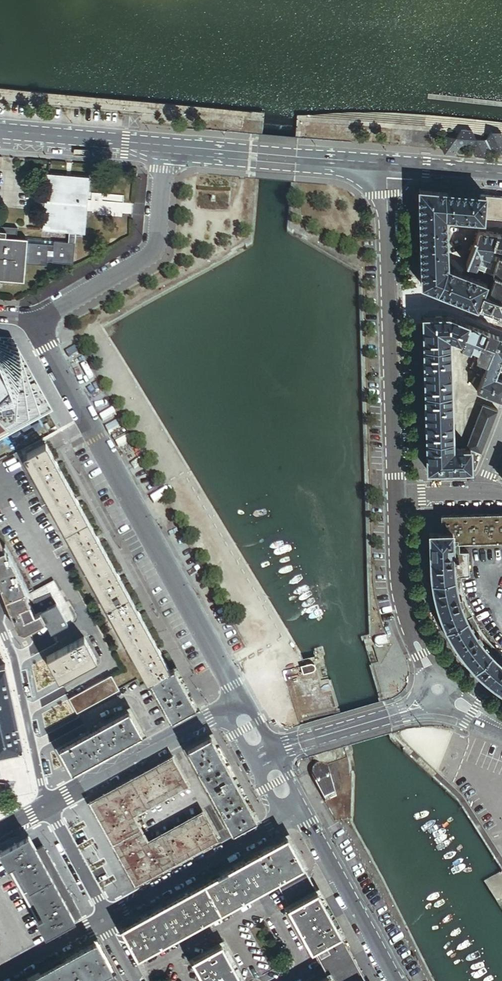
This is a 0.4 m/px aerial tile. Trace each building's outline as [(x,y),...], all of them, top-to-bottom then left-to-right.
[(447,137),(442,146),(446,154),(456,155),(461,147),(472,148),(476,157),(487,158),(492,150),(501,150),(501,133),(493,132),(487,141),(477,140),(473,131),(463,130),(458,138),(447,137)] [(87,209),(90,178),(47,174),(42,231),(70,233),(77,234),(85,234),(87,209)] [(484,218),(486,196),(419,190),(420,209),(420,229),(421,248),(421,267),(422,286),(477,308),(486,284),(447,269),(446,218),(484,221),(484,218)] [(486,196),(484,218),(501,220),(501,197),(486,196)] [(0,237),(13,238),(13,228),(1,227),(0,231),(0,237)] [(479,257),(489,233),(478,232),(465,264),(475,268),(479,257)] [(492,248),(497,235),(489,233),(479,257),(481,256),(488,259),(490,253),(492,248)] [(497,235),(492,248),(501,251),(501,235),(497,235)] [(0,237),(0,280),(24,282),(25,265),(27,243),(28,240),(17,239),(13,238),(0,237)] [(49,245),(27,243),(25,265),(47,266),(48,261),(52,262),(52,263),(74,265),(76,244),(69,243),(54,242),(54,246),(49,246),(49,245)] [(499,255),(490,253),(488,259),(497,262),(499,255)] [(501,256),(499,255),(497,262),(492,275),(501,278),(501,256)] [(479,257),(475,268),(491,274),(492,275),(497,262),(488,259),(481,256),(479,257)] [(483,293),(501,301),(501,278),(492,275),(491,274),(483,293)] [(483,293),(478,308),(501,318),(501,301),(483,293)] [(449,338),(448,317),(424,318),(428,461),(428,471),(471,470),(471,449),(466,449),(452,449),(449,338)] [(468,324),(448,317),(449,338),(461,342),(468,324)] [(478,328),(468,324),(461,342),(459,347),(469,351),(470,347),(478,328)] [(470,347),(478,350),(480,345),(483,346),(488,332),(485,331),(478,328),(470,347)] [(499,337),(488,332),(483,346),(477,360),(488,364),(499,337)] [(53,408),(14,339),(0,337),(0,439),(53,408)] [(477,392),(501,402),(501,401),(501,380),(496,378),(501,362),(501,338),(499,337),(488,364),(484,374),(477,392)] [(480,345),(478,350),(476,355),(475,355),(470,368),(484,374),(488,364),(477,360),(483,346),(480,345)] [(466,449),(471,449),(482,453),(498,411),(483,405),(466,449)] [(23,456),(148,683),(151,681),(170,671),(46,444),(23,456)] [(475,470),(482,453),(471,449),(471,470),(475,470)] [(443,533),(453,533),(453,540),(457,540),(458,544),(460,544),(501,543),(501,514),(448,515),(442,516),(443,533)] [(453,540),(453,533),(443,533),(430,534),(431,562),(425,562),(426,581),(432,581),(434,593),(436,599),(439,609),(433,611),(441,632),(447,629),(452,640),(456,646),(462,654),(457,659),(462,664),(466,669),(471,674),(476,670),(477,671),(476,673),(483,679),(484,678),(485,678),(481,682),(482,685),(484,687),(487,689),(489,689),(490,689),(493,685),(500,690),(501,691),(501,654),(496,649),(490,643),(484,633),(478,626),(471,612),(467,599),(464,589),(462,577),(471,576),(469,554),(460,554),(460,544),(458,544),(457,540),(453,540)] [(26,592),(23,582),(22,583),(21,580),(22,580),(17,570),(14,565),(9,555),(8,556),(5,550),(0,552),(0,587),(5,600),(26,592)] [(63,613),(68,624),(72,622),(73,621),(73,620),(73,617),(54,581),(26,592),(30,602),(53,592),(63,613)] [(36,614),(30,602),(26,592),(5,600),(17,631),(24,633),(45,622),(40,612),(36,614)] [(49,620),(54,631),(55,632),(68,624),(63,613),(57,616),(49,620)] [(54,631),(49,620),(45,622),(51,633),(52,634),(55,632),(54,631)] [(47,657),(59,680),(97,659),(84,637),(60,650),(47,657)] [(391,648),(388,639),(378,642),(377,643),(376,644),(376,647),(376,648),(377,649),(378,650),(380,651),(391,648)] [(310,662),(299,665),(302,673),(313,670),(315,668),(315,667),(315,665),(314,663),(313,662),(311,662),(310,662)] [(6,665),(1,666),(2,666),(0,667),(0,755),(11,752),(19,751),(20,751),(22,751),(22,750),(23,750),(22,746),(22,747),(17,722),(12,693),(11,693),(6,669),(6,665)] [(196,707),(175,668),(170,671),(151,681),(171,718),(172,720),(196,707)] [(120,690),(119,689),(112,676),(104,680),(112,694),(120,690)] [(112,694),(104,680),(70,699),(77,713),(112,694)] [(73,772),(142,734),(129,710),(88,732),(60,748),(73,772)] [(188,749),(233,832),(257,819),(211,736),(188,749)] [(135,886),(219,840),(206,817),(146,850),(126,812),(185,779),(173,757),(90,802),(135,886)] [(325,803),(340,797),(329,771),(328,769),(327,768),(324,767),(321,767),(319,767),(317,768),(315,769),(314,771),(312,773),(312,775),(312,778),(312,779),(325,803)] [(189,786),(185,779),(126,812),(146,850),(206,817),(203,812),(148,842),(134,816),(189,786)] [(0,852),(8,865),(15,861),(11,855),(33,843),(29,836),(0,852)] [(276,881),(304,866),(288,837),(123,928),(138,956),(276,881)] [(45,916),(53,930),(81,915),(43,846),(36,850),(33,843),(11,855),(15,861),(45,916)] [(15,861),(8,865),(36,917),(38,920),(45,916),(15,861)] [(290,907),(318,892),(304,866),(276,881),(290,907)] [(326,942),(341,934),(318,892),(290,907),(289,907),(313,949),(326,942)] [(46,934),(53,930),(45,916),(38,920),(46,934)] [(346,943),(343,938),(327,946),(326,942),(313,949),(319,962),(332,955),(331,952),(346,943)] [(25,980),(93,980),(111,971),(112,971),(97,942),(25,980)] [(346,943),(331,952),(332,955),(319,962),(328,978),(329,978),(330,980),(366,980),(346,943)] [(222,944),(194,960),(205,980),(242,980),(222,944)] [(111,971),(93,980),(117,980),(111,971)]
